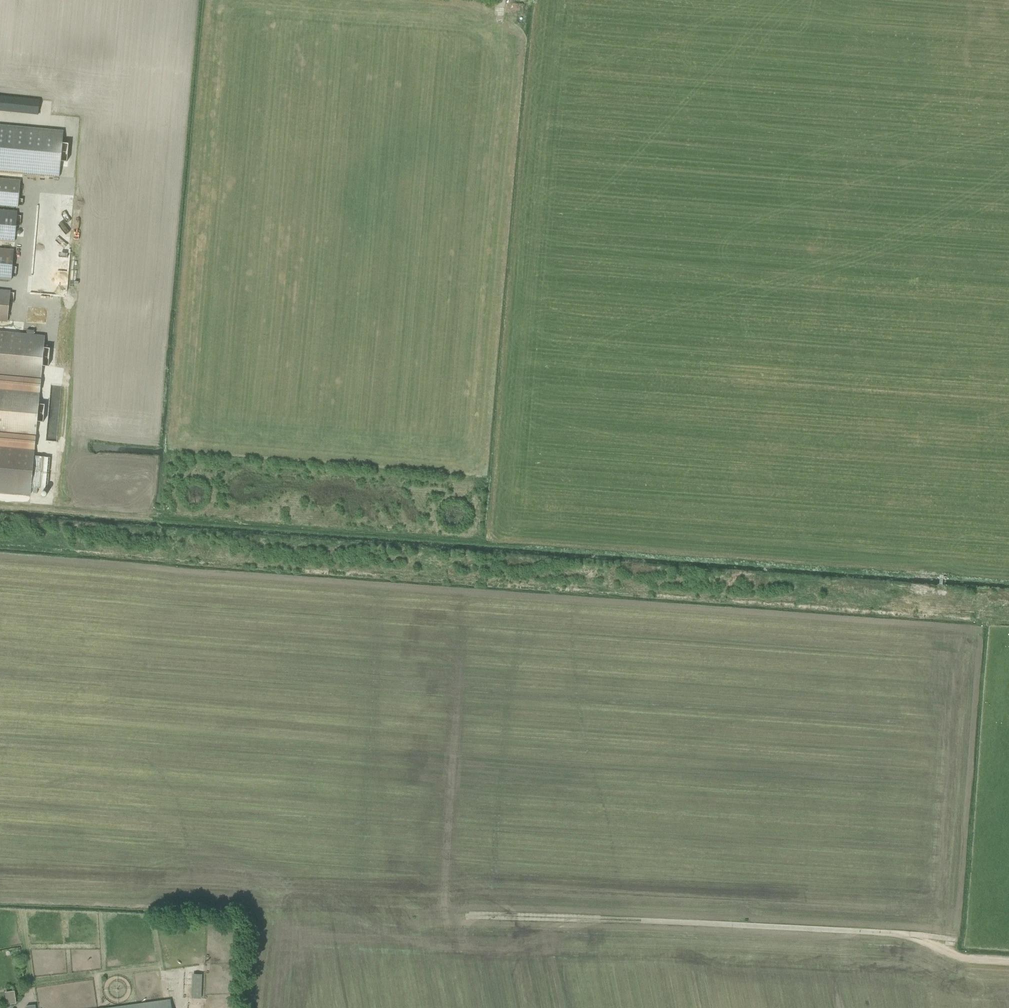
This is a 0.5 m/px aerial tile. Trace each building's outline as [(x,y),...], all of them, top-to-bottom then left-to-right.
[(38,115),(40,100),(0,95),(0,111),(38,115)] [(69,144),(63,143),(64,132),(0,126),(0,171),(60,176),(61,162),(67,162),(69,144)] [(18,207),(21,180),(0,178),(0,205),(18,207)] [(15,242),(18,211),(0,210),(0,240),(15,242)] [(12,279),(14,249),(0,248),(0,278),(12,279)] [(8,320),(11,291),(0,290),(0,319),(8,320)] [(41,380),(42,365),(48,366),(50,347),(44,347),(45,335),(34,334),(35,330),(27,329),(27,334),(0,331),(0,376),(41,380)] [(36,437),(38,422),(43,422),(45,404),(39,404),(40,392),(0,388),(0,433),(36,437)] [(30,495),(31,488),(34,488),(33,493),(37,494),(37,488),(46,489),(46,488),(48,489),(50,458),(44,457),(34,456),(35,448),(0,444),(0,492),(30,495)] [(191,973),(191,998),(201,998),(202,974),(191,973)] [(5,1004),(15,1004),(14,990),(4,991),(5,1004)] [(170,999),(105,1007),(172,1007),(170,999)]
